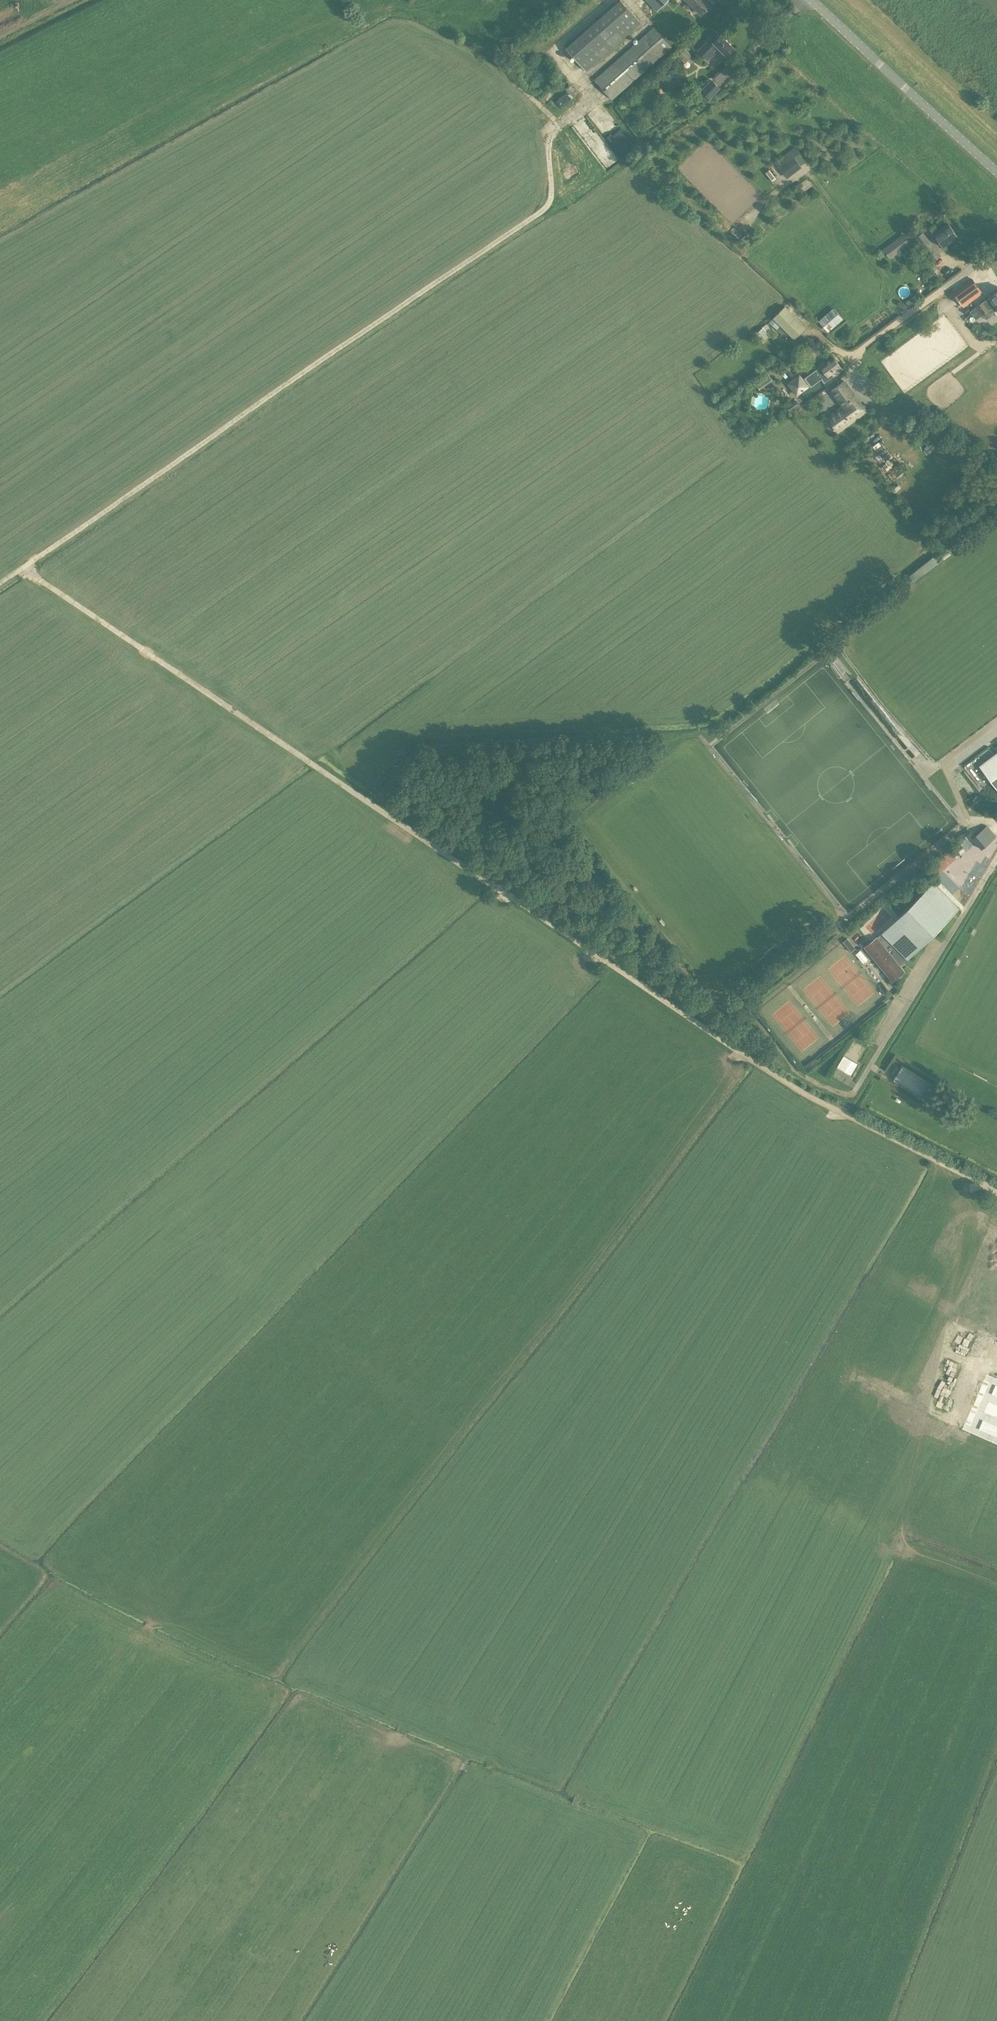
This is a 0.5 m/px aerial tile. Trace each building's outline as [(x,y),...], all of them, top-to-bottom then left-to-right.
[(640,23),(620,0),(566,48),(586,70),(640,23)] [(657,10),(667,0),(647,0),(657,10)] [(712,3),(709,0),(686,0),(700,14),(712,3)] [(611,98),(671,45),(654,27),(594,80),(611,98)] [(735,48),(720,34),(719,35),(716,32),(712,36),(698,50),(707,59),(713,53),(712,52),(717,47),(727,56),(735,48)] [(688,53),(684,49),(677,56),(681,60),(688,53)] [(711,79),(701,89),(709,97),(719,87),(711,79)] [(785,175),(800,165),(790,151),(775,162),(785,175)] [(935,225),(930,229),(944,247),(958,236),(948,223),(939,230),(935,225)] [(939,256),(936,252),(937,252),(923,232),(916,238),(933,261),(939,256)] [(890,257),(909,243),(903,234),(883,249),(890,257)] [(973,278),(954,292),(963,306),(982,292),(973,278)] [(970,311),(976,319),(982,314),(989,309),(985,305),(992,300),(996,307),(996,291),(989,297),(990,297),(983,302),(983,301),(976,306),(970,311)] [(794,338),(806,327),(784,306),(773,317),(773,318),(789,333),(794,338)] [(828,331),(842,318),(834,308),(819,321),(828,331)] [(773,318),(769,322),(782,334),(781,336),(784,339),(789,333),(773,318)] [(766,324),(762,327),(768,335),(772,331),(766,324)] [(762,327),(756,333),(762,341),(769,335),(768,335),(762,327)] [(783,354),(773,361),(776,364),(785,357),(783,354)] [(823,361),(817,366),(818,368),(804,378),(800,373),(788,381),(799,395),(822,377),(825,381),(833,375),(832,372),(841,366),(834,356),(825,363),(823,361)] [(792,364),(787,358),(781,362),(786,369),(792,364)] [(767,373),(755,382),(759,387),(771,378),(767,373)] [(838,431),(866,410),(844,380),(831,390),(843,406),(827,417),(838,431)] [(791,403),(787,406),(792,413),(796,410),(791,403)] [(981,766),(996,787),(996,754),(981,766)] [(976,794),(973,799),(977,803),(981,798),(976,794)] [(981,848),(995,836),(986,825),(972,837),(981,848)] [(939,871),(956,857),(948,849),(932,863),(939,871)] [(905,970),(900,965),(959,907),(933,881),(881,932),(882,932),(877,936),(864,946),(892,980),(905,970)] [(850,941),(846,944),(851,951),(855,948),(850,941)] [(863,948),(858,950),(864,960),(868,958),(863,948)] [(843,1055),(836,1066),(852,1075),(859,1063),(843,1055)] [(893,1078),(920,1095),(929,1081),(902,1064),(893,1078)] [(967,1432),(996,1445),(996,1380),(991,1377),(967,1432)]
